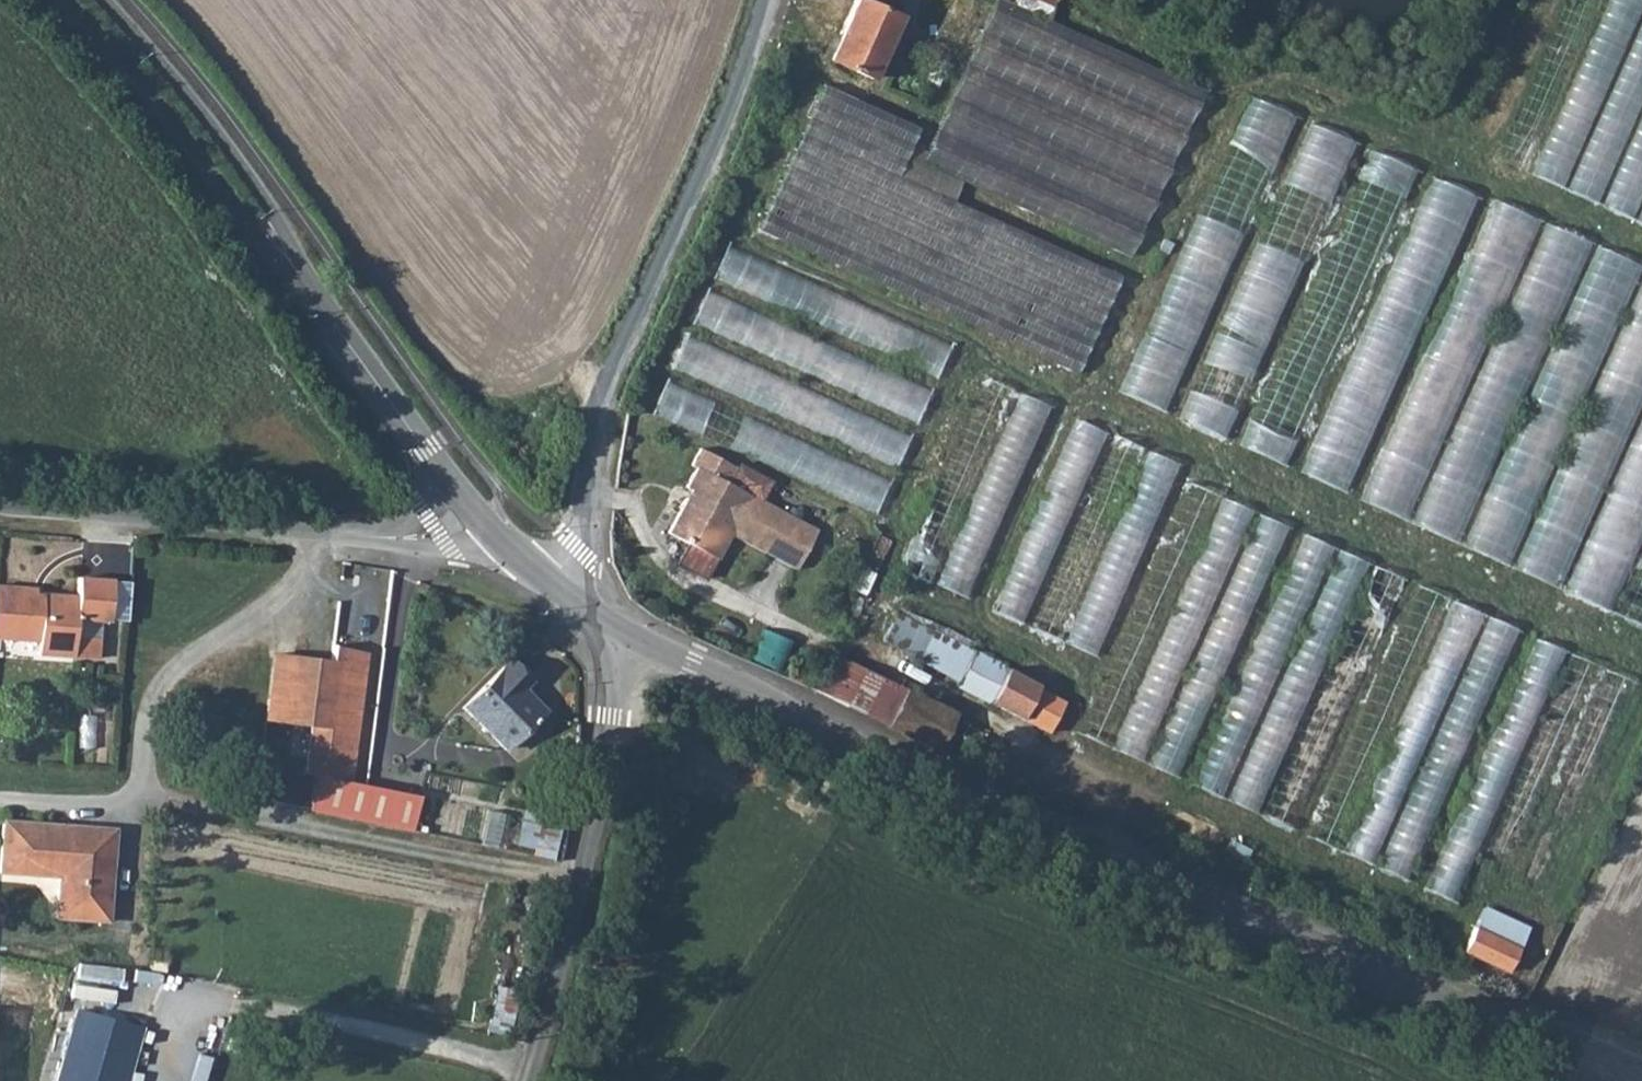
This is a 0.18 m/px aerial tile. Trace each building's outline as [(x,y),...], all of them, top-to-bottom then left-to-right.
[(898,16),(862,0),(853,0),(827,59),(871,78),(898,16)] [(921,162),(1129,256),(1204,90),(1004,0),(994,0),(921,162)] [(1600,0),(1567,0),(1509,165),(1539,175),(1600,0)] [(1641,12),(1641,0),(1612,0),(1537,177),(1567,189),(1641,12)] [(1575,195),(1640,219),(1639,223),(1641,225),(1641,19),(1575,195)] [(1077,372),(1120,275),(897,175),(918,128),(822,84),(757,228),(1077,372)] [(1127,393),(1173,411),(1295,113),(1261,99),(1240,151),(1228,146),(1127,393)] [(1306,121),(1191,422),(1236,439),(1351,138),(1306,121)] [(1368,147),(1248,450),(1295,468),(1415,166),(1368,147)] [(1362,494),(1470,190),(1425,174),(1316,478),(1362,494)] [(1538,218),(1538,217),(1494,200),(1376,507),(1470,543),(1587,237),(1538,218)] [(1596,248),(1479,551),(1515,565),(1512,572),(1641,622),(1641,266),(1596,248)] [(941,376),(955,344),(808,280),(797,307),(821,317),(825,309),(838,314),(832,329),(941,376)] [(922,418),(934,389),(796,331),(784,361),(922,418)] [(688,339),(675,371),(902,462),(915,430),(688,339)] [(905,569),(935,582),(1015,387),(985,375),(905,569)] [(667,385),(654,417),(882,507),(895,475),(667,385)] [(1021,392),(941,586),(973,598),(1052,404),(1021,392)] [(1077,417),(997,612),(1028,624),(1107,430),(1077,417)] [(1113,432),(1034,629),(1065,641),(1145,445),(1113,432)] [(734,466),(699,448),(690,465),(695,467),(685,486),(690,489),(692,490),(688,498),(685,497),(667,532),(688,543),(678,563),(705,578),(716,558),(717,558),(730,534),(796,568),(816,530),(759,499),(769,480),(736,463),(734,466)] [(1151,449),(1070,644),(1101,657),(1182,462),(1151,449)] [(1083,733),(1113,746),(1220,494),(1191,482),(1083,733)] [(1221,497),(1124,753),(1188,777),(1286,522),(1221,497)] [(1268,815),(1366,557),(1303,534),(1207,788),(1237,799),(1235,803),(1268,815)] [(1303,830),(1399,574),(1371,564),(1275,819),(1303,830)] [(35,588),(0,586),(0,638),(37,641),(36,654),(73,656),(76,618),(99,620),(110,621),(113,580),(78,578),(76,596),(35,593),(35,588)] [(1317,840),(1381,865),(1482,611),(1450,598),(1450,597),(1419,585),(1317,840)] [(897,612),(882,640),(957,682),(974,651),(927,626),(926,627),(897,612)] [(1488,614),(1386,870),(1415,882),(1517,626),(1488,614)] [(73,656),(96,658),(99,620),(76,618),(73,656)] [(1460,903),(1566,648),(1540,637),(1434,892),(1460,903)] [(315,775),(350,781),(366,652),(332,644),(330,661),(273,653),(265,718),(310,724),(304,773),(315,775)] [(809,687),(846,706),(866,669),(828,650),(809,687)] [(1036,687),(1038,685),(995,661),(974,651),(957,682),(957,683),(1046,732),(1063,702),(1036,687)] [(1482,869),(1511,881),(1602,665),(1573,652),(1482,869)] [(530,680),(509,659),(461,706),(505,750),(545,711),(522,688),(530,680)] [(1550,898),(1635,678),(1604,667),(1520,886),(1550,898)] [(947,728),(955,713),(866,669),(846,706),(936,750),(947,728)] [(979,746),(947,728),(936,750),(970,767),(979,746)] [(309,809),(359,819),(365,784),(350,781),(315,775),(309,809)] [(397,790),(365,784),(359,819),(391,825),(397,790)] [(560,818),(540,814),(532,848),(552,852),(560,818)] [(3,820),(0,850),(0,872),(58,877),(55,917),(107,922),(115,829),(3,820)] [(1473,927),(1506,943),(1515,923),(1482,908),(1473,927)] [(1518,948),(1506,943),(1473,927),(1463,950),(1507,971),(1508,970),(1518,948)] [(1518,948),(1508,970),(1517,974),(1527,953),(1518,948)] [(142,1029),(75,1010),(55,1080),(127,1080),(142,1029)]
